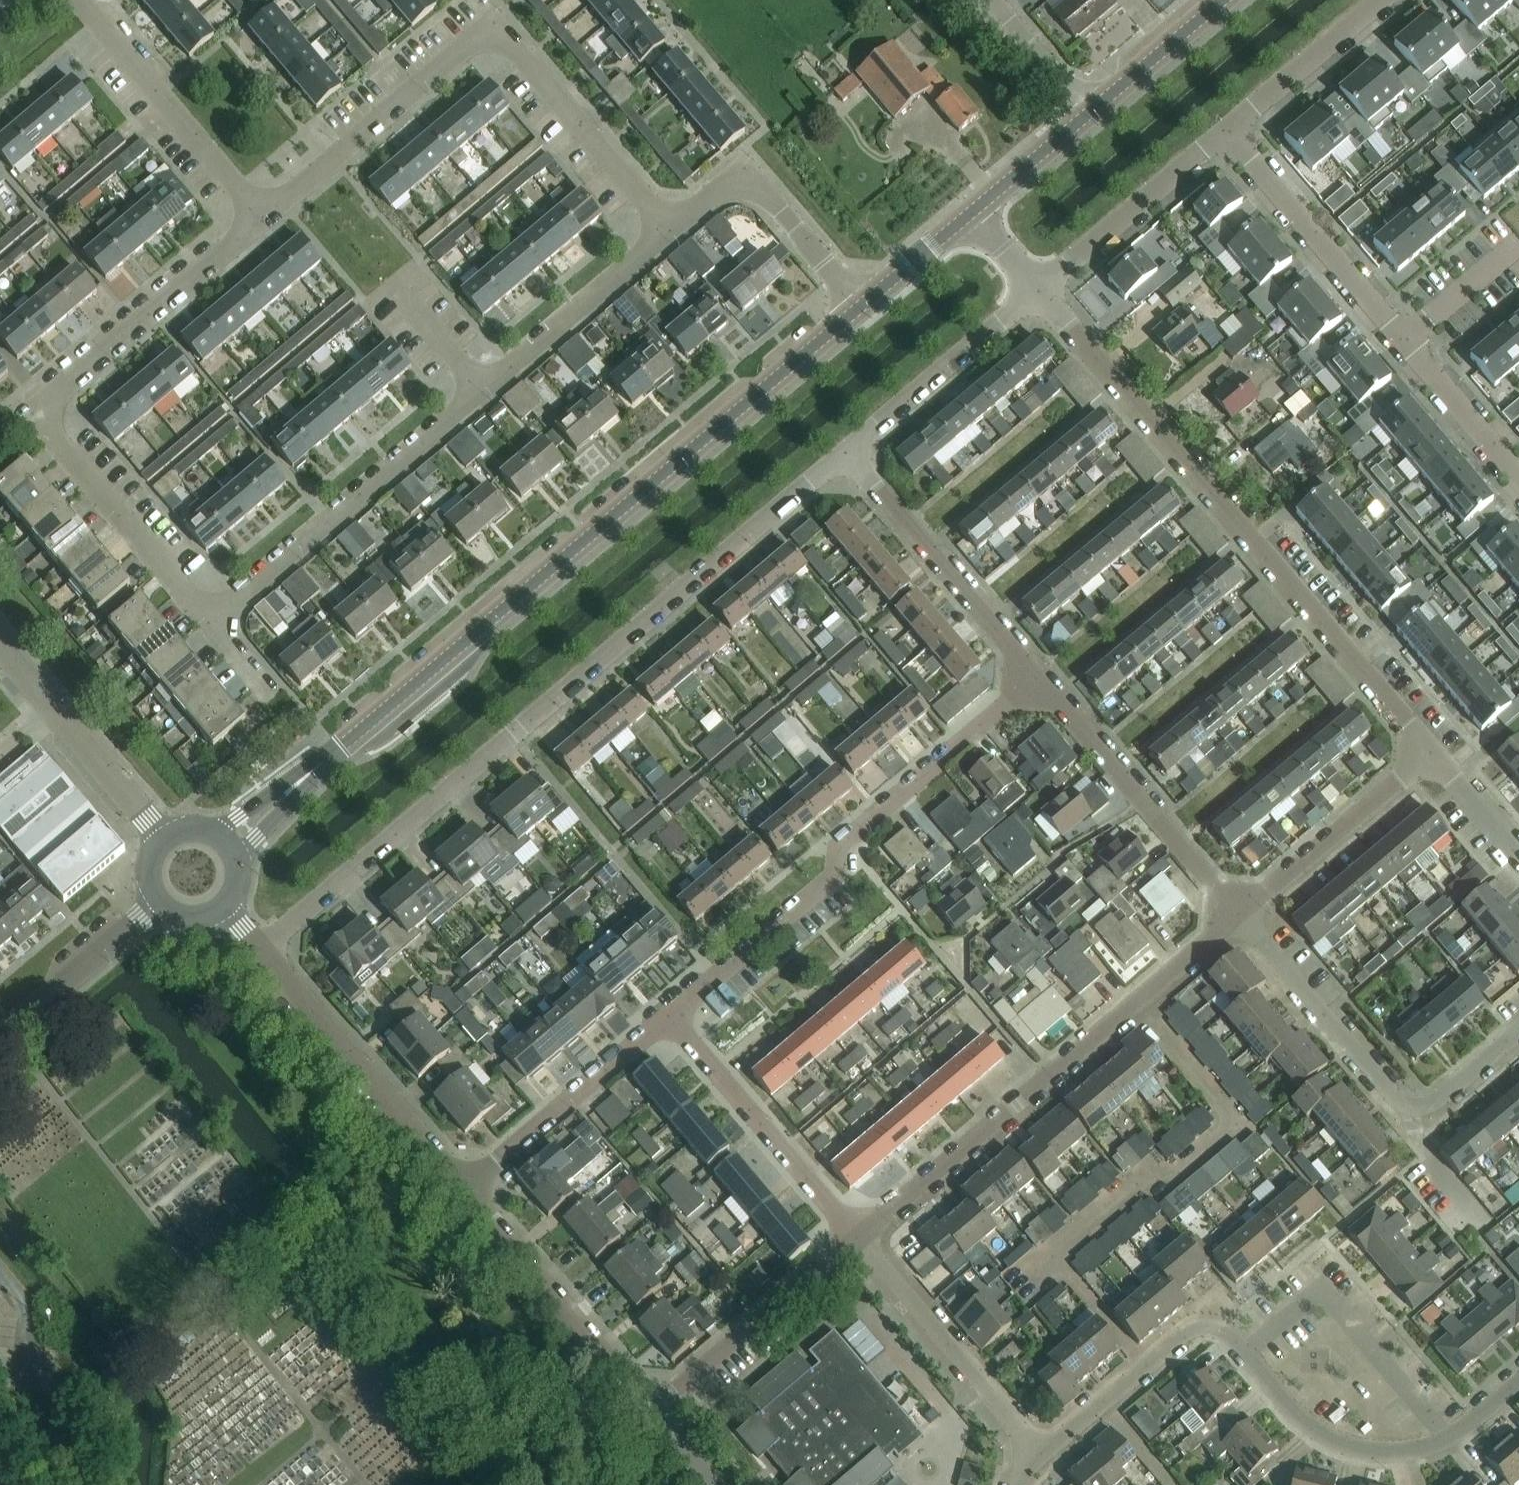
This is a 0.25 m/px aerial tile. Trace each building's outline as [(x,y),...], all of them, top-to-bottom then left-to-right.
[(176,0),(142,0),(156,17),(176,0)] [(197,16),(183,0),(176,0),(156,17),(173,36),(197,16)] [(246,8),(240,0),(227,0),(239,14),(246,8)] [(340,20),(323,0),(316,6),(332,26),(340,20)] [(353,9),(345,0),(333,0),(346,15),(353,9)] [(436,6),(431,0),(404,0),(395,7),(412,27),(436,6)] [(546,8),(539,0),(528,0),(539,14),(546,8)] [(631,4),(628,0),(595,0),(590,4),(606,24),(631,4)] [(1117,3),(1115,0),(1067,0),(1053,11),(1076,38),(1117,3)] [(1495,15),(1483,0),(1452,0),(1468,19),(1458,27),(1476,49),(1487,40),(1478,30),(1495,15)] [(1495,15),(1513,0),(1518,8),(1518,0),(1483,0),(1495,15)] [(614,51),(626,40),(647,23),(631,4),(606,24),(615,34),(606,41),(614,51)] [(266,48),(290,28),(274,8),(249,29),(266,48)] [(556,33),(563,28),(546,8),(539,14),(556,33)] [(363,35),(370,29),(369,28),(353,9),(346,15),(363,35)] [(1466,57),(1476,49),(1458,27),(1449,35),(1430,13),(1412,28),(1440,62),(1458,47),(1466,57)] [(189,56),(214,36),(197,16),(173,36),(189,56)] [(349,47),(357,40),(340,20),(332,26),(349,47)] [(649,25),(647,23),(626,40),(614,51),(622,60),(631,53),(640,63),(644,60),(649,66),(662,56),(657,49),(664,43),(666,38),(653,23),(649,25)] [(379,54),(388,47),(389,46),(376,31),(372,26),(369,28),(370,29),(363,35),(379,54)] [(283,68),(307,48),(290,28),(266,48),(283,68)] [(572,53),(579,47),(563,28),(556,33),(572,53)] [(1440,62),(1412,28),(1394,43),(1413,65),(1403,73),(1421,95),(1432,86),(1429,83),(1446,68),(1440,62)] [(364,68),(366,66),(373,59),(357,40),(349,47),(347,48),(351,52),(364,68)] [(920,76),(892,42),(857,71),(895,117),(930,88),(941,101),(936,104),(959,131),(978,115),(955,88),(951,91),(931,67),(920,76)] [(589,72),(596,67),(579,47),(572,53),(589,72)] [(300,88),(324,67),(307,48),(283,68),(300,88)] [(671,94),(686,81),(695,73),(677,52),(653,73),(671,94)] [(1411,103),(1421,95),(1403,73),(1394,81),(1375,59),(1357,75),(1385,108),(1403,93),(1411,103)] [(316,108),(341,87),(332,77),(340,71),(331,61),(324,67),(300,88),(316,108)] [(610,83),(596,67),(589,72),(611,99),(630,83),(621,73),(610,83)] [(687,112),(711,92),(695,73),(686,81),(671,94),(687,112)] [(842,101),(851,94),(861,85),(853,75),(834,91),(842,101)] [(1385,108),(1357,75),(1339,90),(1358,112),(1348,120),(1366,141),(1376,133),(1374,129),(1391,115),(1385,108)] [(72,119),(77,115),(92,102),(71,78),(52,95),(72,119)] [(1484,97),(1495,88),(1489,81),(1478,90),(1479,91),(1484,97)] [(509,107),(488,83),(469,100),(489,124),(509,107)] [(634,125),(642,119),(626,101),(637,91),(630,83),(611,99),(634,125)] [(1484,97),(1479,91),(1470,99),(1476,106),(1486,99),(1484,97)] [(704,132),(728,111),(711,92),(687,112),(704,132)] [(52,136),(72,119),(52,95),(32,112),(52,136)] [(470,141),(489,124),(469,100),(449,116),(470,141)] [(1320,106),(1302,121),(1330,155),(1348,140),(1356,150),(1366,141),(1348,120),(1339,128),(1320,106)] [(1503,120),(1518,138),(1518,106),(1503,120)] [(720,152),(723,149),(745,131),(728,111),(704,132),(720,152)] [(33,152),(52,136),(32,112),(12,128),(33,152)] [(1407,145),(1431,127),(1421,114),(1397,132),(1407,145)] [(1467,122),(1461,115),(1450,124),(1456,131),(1467,122)] [(458,167),(468,158),(460,149),(470,141),(449,116),(429,133),(450,157),(458,167)] [(649,144),(657,137),(642,119),(634,125),(649,144)] [(1518,169),(1518,138),(1503,120),(1487,134),(1517,170),(1518,169)] [(1330,155),(1302,121),(1284,136),(1312,170),(1330,155)] [(33,152),(12,128),(0,139),(0,154),(5,160),(13,169),(33,152)] [(106,158),(110,154),(126,141),(117,132),(102,145),(98,148),(100,151),(106,158)] [(159,142),(171,152),(179,143),(167,132),(159,142)] [(430,174),(450,157),(429,133),(410,150),(430,174)] [(1501,184),(1517,170),(1487,134),(1470,148),(1476,155),(1501,184)] [(666,163),(674,157),(674,156),(657,137),(649,144),(666,163)] [(117,171),(119,174),(150,148),(142,138),(111,164),(117,171)] [(522,163),(527,159),(542,146),(536,139),(516,156),(522,163)] [(411,191),(430,174),(410,150),(390,167),(411,191)] [(86,175),(106,158),(100,151),(80,168),(86,175)] [(533,177),(538,172),(553,159),(547,152),(527,170),(533,177)] [(683,183),(685,181),(693,175),(680,160),(676,155),(674,156),(674,157),(666,163),(683,183)] [(1484,198),(1501,184),(1476,155),(1460,169),(1453,161),(1443,170),(1461,191),(1471,183),(1484,198)] [(506,165),(497,173),(503,180),(522,163),(516,156),(506,165)] [(97,188),(117,171),(111,164),(91,181),(97,188)] [(370,183),(391,208),(411,191),(390,167),(370,183)] [(66,191),(86,175),(80,168),(60,184),(66,191)] [(514,193),(533,177),(527,170),(508,186),(514,193)] [(1452,199),(1461,191),(1443,170),(1433,178),(1440,186),(1423,200),(1448,229),(1465,214),(1452,199)] [(194,200),(170,172),(158,182),(163,187),(154,195),(143,182),(134,190),(144,204),(144,203),(156,218),(165,228),(174,220),(177,224),(186,216),(183,212),(185,211),(183,209),(194,200)] [(483,196),(503,180),(497,173),(477,189),(483,196)] [(1397,180),(1392,174),(1381,183),(1386,189),(1397,180)] [(71,197),(77,205),(97,188),(91,181),(71,197)] [(1198,238),(1207,249),(1228,231),(1220,221),(1242,202),(1225,182),(1193,209),(1210,228),(1198,238)] [(1386,189),(1381,183),(1370,192),(1376,199),(1386,189)] [(46,208),(66,191),(60,184),(40,201),(46,208)] [(1355,196),(1346,185),(1339,190),(1349,201),(1355,196)] [(494,210),(514,193),(508,186),(488,203),(494,210)] [(463,213),(483,196),(477,189),(457,206),(463,213)] [(570,201),(560,189),(550,196),(560,209),(581,233),(601,216),(580,192),(570,201)] [(57,221),(77,205),(71,197),(51,214),(57,221)] [(1431,243),(1448,229),(1423,200),(1407,213),(1401,206),(1431,243)] [(1369,212),(1360,201),(1353,206),(1362,217),(1369,212)] [(145,245),(165,228),(156,218),(144,203),(144,204),(124,220),(145,245)] [(475,226),(494,210),(488,203),(469,219),(475,226)] [(444,230),(463,213),(457,206),(438,223),(444,230)] [(1415,257),(1431,243),(1401,206),(1384,220),(1415,257)] [(561,249),(581,233),(560,209),(541,225),(561,249)] [(18,240),(37,223),(42,219),(35,212),(33,214),(11,232),(18,240)] [(732,257),(742,248),(735,240),(738,238),(719,215),(706,226),(732,257)] [(455,243),(475,226),(469,219),(449,236),(455,243)] [(125,261),(145,245),(124,220),(104,237),(125,261)] [(1415,257),(1384,220),(1383,221),(1390,228),(1373,242),(1398,271),(1415,257)] [(49,236),(56,231),(56,230),(49,222),(43,228),(22,246),(28,253),(48,236),(49,236)] [(424,247),(439,234),(444,230),(438,223),(418,240),(424,247)] [(1228,231),(1207,249),(1216,260),(1229,249),(1244,268),(1275,242),(1259,223),(1237,241),(1228,231)] [(542,266),(561,249),(541,225),(521,242),(542,266)] [(18,240),(11,232),(0,242),(0,255),(18,240)] [(437,263),(438,262),(453,250),(457,246),(455,243),(449,236),(429,253),(437,263)] [(106,278),(125,261),(104,237),(85,253),(93,263),(106,278)] [(281,254),(301,278),(321,262),(300,237),(281,254)] [(702,278),(715,266),(709,261),(704,254),(691,239),(679,249),(698,271),(697,272),(702,278)] [(522,283),(542,266),(521,242),(502,258),(522,283)] [(1291,261),(1275,242),(1244,268),(1261,287),(1249,297),(1258,308),(1279,290),(1269,279),(1291,261)] [(9,269),(28,253),(22,246),(3,262),(9,269)] [(687,280),(697,272),(698,271),(679,249),(668,258),(681,273),(687,280)] [(763,293),(783,276),(763,252),(742,269),(763,293)] [(1140,253),(1108,279),(1125,299),(1147,281),(1156,291),(1178,273),(1168,262),(1156,272),(1140,253)] [(282,295),(301,278),(281,254),(261,271),(282,295)] [(491,267),(483,257),(474,265),(482,275),(502,299),(522,283),(502,258),(491,267)] [(9,269),(3,262),(0,264),(0,276),(9,269)] [(76,308),(96,291),(83,276),(74,267),(55,283),(61,290),(76,308)] [(743,311),(763,293),(742,269),(723,286),(730,295),(743,311)] [(1173,307),(1201,284),(1188,269),(1161,293),(1173,307)] [(262,312),(282,295),(261,271),(241,287),(262,312)] [(483,316),(502,299),(482,275),(462,292),(483,316)] [(1287,300),(1279,290),(1258,308),(1267,319),(1280,308),(1295,326),(1325,300),(1309,281),(1287,300)] [(57,324),(76,308),(61,290),(55,283),(36,299),(49,314),(57,324)] [(242,328),(262,312),(241,287),(222,304),(242,328)] [(669,332),(656,317),(656,316),(633,288),(623,296),(642,318),(652,331),(667,348),(674,342),(687,357),(708,340),(695,323),(677,303),(676,304),(678,308),(668,316),(676,325),(669,332)] [(333,316),(338,312),(353,299),(347,292),(332,305),(327,309),(333,316)] [(632,327),(642,318),(623,296),(613,304),(632,327)] [(684,297),(677,303),(695,323),(708,340),(728,323),(707,299),(696,308),(693,304),(693,302),(690,298),(684,297)] [(37,341),(57,324),(49,314),(36,299),(16,317),(37,341)] [(1309,366),(1329,349),(1319,338),(1341,319),(1325,300),(1295,326),(1286,333),(1302,353),(1300,355),(1309,366)] [(223,345),(242,328),(222,304),(202,321),(223,345)] [(346,332),(351,328),(367,315),(358,305),(343,318),(338,322),(344,329),(346,332)] [(1223,338),(1207,319),(1201,325),(1185,306),(1153,333),(1173,356),(1200,333),(1212,348),(1223,338)] [(1246,308),(1235,317),(1243,328),(1254,318),(1246,308)] [(313,332),(333,316),(327,309),(307,325),(313,332)] [(1518,346),(1518,315),(1504,328),(1518,346)] [(37,341),(16,317),(0,330),(0,338),(4,343),(17,358),(37,341)] [(1233,359),(1255,340),(1253,338),(1263,329),(1254,318),(1243,328),(1234,335),(1222,346),(1233,359)] [(203,362),(223,345),(202,321),(182,337),(203,362)] [(324,346),(344,329),(338,322),(318,339),(324,346)] [(294,349),(313,332),(307,325),(288,342),(294,349)] [(595,346),(606,337),(597,327),(586,335),(595,346)] [(1518,365),(1518,346),(1504,328),(1487,342),(1512,371),(1518,365)] [(653,387),(663,378),(666,381),(674,375),(671,371),(673,370),(665,360),(672,354),(667,348),(652,331),(645,337),(652,346),(632,362),(653,387)] [(587,366),(596,358),(590,350),(577,335),(568,343),(587,366)] [(1016,354),(1034,374),(1054,358),(1036,337),(1016,354)] [(304,362),(324,346),(318,339),(298,355),(304,362)] [(1329,349),(1309,366),(1318,377),(1333,394),(1346,384),(1375,359),(1359,340),(1337,359),(1329,349)] [(274,365),(294,349),(288,342),(268,358),(274,365)] [(375,355),(370,359),(391,383),(411,367),(390,342),(375,355)] [(1495,386),(1512,371),(1487,342),(1470,357),(1495,386)] [(577,374),(587,366),(568,343),(558,351),(571,367),(577,374)] [(1233,361),(1238,367),(1254,352),(1249,347),(1233,361)] [(161,360),(153,368),(174,392),(194,375),(173,351),(172,351),(168,350),(160,356),(161,360)] [(1014,391),(1034,374),(1016,354),(996,371),(1014,391)] [(285,378),(304,362),(298,355),(280,371),(285,378)] [(254,382),(274,365),(268,358),(248,375),(254,382)] [(1078,367),(1070,358),(1052,373),(1060,382),(1078,367)] [(371,400),(391,383),(370,359),(350,376),(371,400)] [(1375,359),(1346,384),(1362,403),(1349,414),(1359,425),(1378,408),(1369,397),(1391,378),(1375,359)] [(632,404),(653,387),(632,362),(612,380),(619,389),(632,404)] [(1060,382),(1064,387),(1068,391),(1086,376),(1078,367),(1060,382)] [(153,368),(133,384),(154,409),(161,418),(181,401),(174,392),(153,368)] [(1236,377),(1230,370),(1216,382),(1221,389),(1213,396),(1232,419),(1258,397),(1239,374),(1236,377)] [(265,394),(285,378),(280,371),(259,387),(265,394)] [(994,408),(1014,391),(996,371),(976,387),(994,408)] [(235,397),(254,382),(248,375),(229,390),(235,397)] [(340,385),(332,376),(323,384),(331,393),(352,416),(371,400),(350,376),(340,385)] [(1075,401),(1094,385),(1086,376),(1068,391),(1075,401)] [(1290,398),(1298,390),(1289,379),(1280,386),(1290,398)] [(1052,397),(1060,391),(1051,380),(1044,387),(1052,397)] [(513,389),(532,412),(537,418),(543,412),(538,406),(541,404),(535,397),(522,382),(513,389)] [(1052,397),(1044,387),(1040,383),(1031,390),(1043,404),(1052,397)] [(134,425),(154,409),(133,384),(113,401),(134,425)] [(1083,410),(1101,394),(1094,385),(1075,401),(1083,410)] [(254,427),(263,419),(251,406),(265,394),(259,387),(240,403),(236,407),(254,427)] [(974,425),(994,408),(976,387),(956,404),(974,425)] [(532,412),(513,389),(503,398),(522,421),(523,419),(532,412)] [(585,402),(575,390),(567,397),(577,409),(581,415),(597,434),(618,416),(605,401),(597,392),(585,402)] [(1304,423),(1318,411),(1301,391),(1283,405),(1294,418),(1297,415),(1304,423)] [(332,433),(352,416),(331,393),(311,409),(332,433)] [(1394,440),(1423,416),(1408,399),(1386,417),(1378,408),(1359,425),(1368,436),(1380,425),(1394,440)] [(1502,414),(1511,424),(1518,417),(1518,399),(1517,400),(1502,414)] [(1023,421),(1032,414),(1020,400),(1012,407),(1023,421)] [(93,418),(114,442),(134,425),(113,401),(93,418)] [(494,422),(506,412),(500,404),(488,414),(494,422)] [(956,404),(936,421),(954,442),(974,425),(956,404)] [(216,410),(200,423),(207,430),(226,414),(220,407),(216,410)] [(313,450),(332,433),(311,409),(292,426),(313,450)] [(577,451),(597,434),(581,415),(577,409),(556,426),(577,451)] [(1097,449),(1117,432),(1100,412),(1080,428),(1097,449)] [(1011,429),(1004,420),(1000,416),(992,424),(1004,438),(1012,431),(1011,429)] [(1437,432),(1423,416),(1394,440),(1408,457),(1437,432)] [(217,444),(237,427),(231,420),(211,437),(217,444)] [(934,459),(954,442),(936,421),(916,438),(934,459)] [(1294,430),(1288,422),(1253,451),(1273,474),(1290,459),(1298,469),(1318,453),(1297,428),(1294,430)] [(182,439),(181,440),(187,448),(207,430),(200,423),(182,439)] [(292,426),(272,443),(273,443),(280,452),(293,467),(294,466),(297,469),(306,461),(303,458),(313,450),(292,426)] [(476,458),(485,450),(467,428),(458,436),(476,458)] [(1077,466),(1097,449),(1080,428),(1060,445),(1077,466)] [(552,451),(559,444),(549,432),(542,439),(549,448),(552,451)] [(1142,441),(1134,432),(1116,448),(1123,457),(1142,441)] [(1437,432),(1408,457),(1422,474),(1451,449),(1437,432)] [(993,447),(981,433),(972,440),(984,455),(993,447)] [(466,466),(476,458),(458,436),(447,445),(460,460),(466,466)] [(210,450),(217,444),(211,437),(193,453),(199,460),(210,450)] [(953,481),(934,459),(916,438),(896,455),(913,476),(925,466),(944,488),(953,481)] [(549,448),(542,439),(522,456),(527,463),(542,480),(562,463),(552,451),(549,448)] [(167,464),(187,448),(181,440),(161,457),(167,464)] [(1123,457),(1127,462),(1131,466),(1149,451),(1142,441),(1123,457)] [(1057,482),(1077,466),(1060,445),(1040,462),(1057,482)] [(1465,466),(1451,449),(1422,474),(1436,490),(1465,466)] [(964,471),(973,464),(961,450),(952,457),(964,471)] [(1157,460),(1149,451),(1131,466),(1139,475),(1157,460)] [(178,478),(178,477),(199,460),(193,453),(172,471),(178,478)] [(527,463),(522,456),(501,474),(522,498),(542,480),(527,463)] [(141,474),(147,481),(167,464),(161,457),(141,474)] [(1104,457),(1095,465),(1106,479),(1107,479),(1116,472),(1104,457)] [(265,500),(285,483),(272,468),(264,459),(245,476),(265,500)] [(1146,484),(1165,469),(1157,460),(1139,475),(1146,484)] [(39,476),(26,461),(0,482),(0,496),(7,504),(39,476)] [(1037,499),(1057,482),(1040,462),(1019,479),(1037,499)] [(1376,465),(1370,471),(1379,481),(1385,476),(1376,465)] [(1465,466),(1436,490),(1450,507),(1479,482),(1465,466)] [(1296,511),(1310,528),(1340,504),(1325,487),(1333,481),(1324,470),(1302,488),(1311,499),(1296,511)] [(178,478),(172,471),(152,487),(163,500),(183,483),(178,477),(178,478)] [(1095,488),(1086,477),(1084,474),(1075,482),(1087,496),(1096,488),(1095,488)] [(20,519),(53,493),(39,476),(7,504),(20,519)] [(246,517),(265,500),(245,476),(225,492),(246,517)] [(1385,476),(1379,481),(1388,492),(1395,487),(1385,476)] [(420,506),(428,499),(410,477),(401,484),(420,506)] [(1016,516),(1037,499),(1019,479),(999,496),(1016,516)] [(1493,499),(1479,482),(1450,507),(1464,523),(1456,530),(1465,541),(1487,522),(1478,512),(1493,499)] [(409,515),(420,506),(401,484),(391,493),(409,515)] [(475,495),(465,484),(456,492),(458,494),(466,503),(487,527),(507,510),(494,495),(486,486),(475,495)] [(1376,502),(1382,496),(1373,485),(1367,491),(1376,502)] [(1160,524),(1181,507),(1163,486),(1143,503),(1160,524)] [(1067,512),(1076,505),(1064,491),(1055,498),(1067,512)] [(226,534),(246,517),(225,492),(206,509),(205,509),(226,534)] [(33,535),(65,508),(53,493),(20,519),(33,535)] [(918,506),(926,500),(920,493),(912,499),(918,506)] [(466,503),(458,494),(438,512),(437,511),(430,517),(439,527),(447,521),(466,545),(487,527),(466,503)] [(996,533),(997,532),(1016,516),(999,496),(979,513),(996,533)] [(1382,496),(1376,502),(1385,512),(1391,507),(1382,496)] [(1404,498),(1398,504),(1407,514),(1413,509),(1404,498)] [(206,550),(226,534),(205,509),(206,509),(198,500),(189,508),(196,517),(185,526),(206,550)] [(1140,541),(1160,524),(1143,503),(1123,520),(1140,541)] [(1310,528),(1325,545),(1354,520),(1340,504),(1310,528)] [(1204,516),(1196,507),(1178,522),(1186,531),(1204,516)] [(46,550),(59,538),(78,523),(65,508),(33,535),(46,550)] [(1047,529),(1056,522),(1044,508),(1035,515),(1047,529)] [(1413,509),(1407,514),(1416,525),(1422,520),(1413,509)] [(842,546),(863,529),(847,510),(826,528),(842,546)] [(996,533),(979,513),(959,529),(976,550),(987,541),(994,550),(995,548),(1007,563),(1016,555),(1004,541),(997,532),(996,533)] [(1186,531),(1190,536),(1194,540),(1212,525),(1204,516),(1186,531)] [(439,527),(430,517),(423,523),(422,522),(403,539),(432,574),(452,557),(439,542),(432,533),(439,527)] [(1404,535),(1410,529),(1401,518),(1394,524),(1404,535)] [(800,550),(821,532),(811,520),(790,538),(800,550)] [(1120,558),(1140,541),(1123,520),(1103,537),(1120,558)] [(1354,520),(1325,545),(1339,561),(1368,537),(1354,520)] [(366,552),(375,545),(369,537),(356,522),(347,530),(366,552)] [(59,565),(73,553),(91,538),(78,523),(59,538),(46,550),(59,565)] [(1027,546),(1036,538),(1024,524),(1015,532),(1027,546)] [(1219,534),(1212,525),(1194,540),(1201,550),(1219,534)] [(1487,551),(1500,567),(1518,552),(1518,530),(1515,526),(1500,538),(1491,528),(1469,546),(1479,557),(1487,551)] [(858,565),(878,548),(863,529),(842,546),(858,565)] [(1410,529),(1404,535),(1413,545),(1419,540),(1410,529)] [(356,561),(366,552),(347,530),(337,538),(350,554),(356,561)] [(1170,554),(1179,546),(1167,532),(1158,540),(1170,554)] [(1209,559),(1227,544),(1219,534),(1201,550),(1209,559)] [(432,574),(403,539),(401,537),(391,546),(401,557),(393,565),(384,555),(375,563),(392,583),(399,577),(411,591),(432,574)] [(1100,574),(1120,558),(1103,537),(1083,554),(1100,574)] [(1339,561),(1353,578),(1382,553),(1368,537),(1339,561)] [(72,581),(84,571),(104,554),(91,538),(73,553),(59,565),(72,581)] [(788,581),(791,579),(806,566),(789,546),(771,561),(788,581)] [(816,568),(824,562),(812,548),(804,554),(816,568)] [(874,584),(894,566),(878,548),(858,565),(874,584)] [(1150,571),(1159,563),(1147,549),(1138,556),(1150,571)] [(1500,567),(1514,584),(1518,580),(1518,552),(1500,567)] [(1382,553),(1353,578),(1367,594),(1396,570),(1382,553)] [(84,596),(117,569),(104,554),(84,571),(72,581),(84,596)] [(1080,591),(1100,574),(1083,554),(1063,570),(1080,591)] [(1454,558),(1442,568),(1460,591),(1472,581),(1454,558)] [(768,598),(788,581),(771,561),(751,577),(768,598)] [(1223,598),(1228,594),(1243,581),(1226,561),(1206,578),(1223,598)] [(828,582),(835,576),(824,562),(816,568),(828,582)] [(377,620),(397,604),(385,589),(392,583),(375,563),(365,571),(374,581),(356,596),(377,620)] [(889,603),(895,598),(910,585),(894,566),(874,584),(889,603)] [(1130,587),(1139,580),(1127,566),(1118,573),(1130,587)] [(98,611),(130,584),(117,569),(84,596),(98,611)] [(311,600),(321,592),(314,584),(301,569),(292,577),(311,600)] [(1060,608),(1080,591),(1063,570),(1043,587),(1060,608)] [(1403,606),(1404,608),(1425,589),(1417,580),(1410,586),(1396,570),(1367,594),(1381,611),(1396,599),(1403,606)] [(301,608),(311,600),(292,577),(282,585),(295,600),(301,608)] [(750,613),(768,598),(751,577),(733,593),(750,613)] [(1203,615),(1223,598),(1206,578),(1186,594),(1203,615)] [(1110,604),(1119,596),(1107,582),(1098,590),(1110,604)] [(1268,591),(1260,582),(1242,597),(1250,606),(1268,591)] [(847,606),(855,600),(843,585),(835,591),(847,606)] [(1040,625),(1060,608),(1043,587),(1022,604),(1040,625)] [(1427,591),(1425,589),(1404,608),(1412,617),(1397,630),(1411,647),(1440,622),(1448,616),(1434,599),(1427,591)] [(1250,606),(1254,611),(1257,615),(1276,600),(1268,591),(1250,606)] [(1486,608),(1492,602),(1483,591),(1477,597),(1486,608)] [(274,592),(264,600),(269,606),(279,598),(274,592)] [(731,629),(750,613),(733,593),(714,609),(727,624),(731,629)] [(911,629),(932,611),(917,593),(895,611),(911,629)] [(1183,632),(1203,615),(1186,594),(1166,611),(1183,632)] [(356,638),(377,620),(356,596),(336,614),(343,623),(356,638)] [(122,641),(135,630),(155,614),(141,597),(108,625),(122,641)] [(1090,621),(1099,613),(1087,599),(1078,606),(1090,621)] [(273,631),(283,622),(269,606),(264,600),(254,609),(273,631)] [(859,620),(867,614),(855,600),(847,606),(859,620)] [(1283,609),(1276,600),(1257,615),(1265,625),(1283,609)] [(1492,602),(1486,608),(1495,619),(1502,613),(1492,602)] [(1476,620),(1483,615),(1473,604),(1467,609),(1476,620)] [(1233,628),(1242,621),(1230,607),(1221,614),(1233,628)] [(1273,634),(1291,618),(1283,609),(1265,625),(1273,634)] [(911,629),(927,648),(948,630),(932,611),(911,629)] [(1190,640),(1183,632),(1166,611),(1146,628),(1163,648),(1173,640),(1180,649),(1182,648),(1193,662),(1202,654),(1190,640)] [(134,655),(167,628),(155,614),(135,630),(122,641),(134,655)] [(1344,636),(1351,630),(1339,614),(1332,620),(1344,636)] [(1485,631),(1492,625),(1483,615),(1476,620),(1485,631)] [(321,668),(341,650),(328,635),(321,626),(312,616),(292,633),(300,643),(321,668)] [(1070,637),(1079,630),(1067,616),(1058,623),(1070,637)] [(843,648),(856,637),(841,618),(826,630),(835,641),(837,640),(843,648)] [(711,658),(729,642),(725,637),(712,621),(693,637),(711,658)] [(1411,647),(1425,663),(1454,639),(1440,622),(1411,647)] [(1213,645),(1222,638),(1210,623),(1201,631),(1213,645)] [(1505,630),(1514,641),(1518,636),(1518,634),(1511,624),(1505,630)] [(148,671),(181,644),(167,628),(134,655),(148,671)] [(1182,671),(1163,648),(1146,628),(1126,645),(1143,665),(1155,656),(1173,678),(1182,671)] [(885,651),(893,645),(881,630),(873,637),(885,651)] [(933,675),(943,667),(964,648),(948,630),(927,648),(934,657),(924,665),(933,675)] [(1269,652),(1287,673),(1307,656),(1289,635),(1269,652)] [(692,673),(711,658),(693,637),(675,653),(692,673)] [(1501,637),(1495,642),(1504,653),(1510,648),(1501,637)] [(1425,663),(1439,680),(1468,655),(1454,639),(1425,663)] [(828,661),(843,648),(837,640),(835,641),(821,653),(828,661)] [(301,685),(321,668),(300,643),(280,661),(301,685)] [(854,663),(868,651),(861,643),(847,655),(854,663)] [(161,687),(175,675),(194,659),(181,644),(148,671),(161,687)] [(897,666),(905,659),(893,645),(885,651),(897,666)] [(1123,682),(1143,665),(1126,645),(1106,662),(1123,682)] [(967,678),(975,671),(980,667),(964,648),(943,667),(959,686),(967,678)] [(1504,653),(1513,664),(1518,659),(1518,658),(1510,648),(1504,653)] [(1249,669),(1266,690),(1287,673),(1269,652),(1249,669)] [(673,689),(692,673),(675,653),(656,669),(673,689)] [(860,671),(853,663),(854,663),(847,655),(833,667),(840,675),(841,674),(844,677),(852,671),(855,675),(860,671)] [(1482,672),(1468,655),(1439,680),(1453,696),(1482,672)] [(1331,665),(1323,656),(1305,671),(1313,681),(1331,665)] [(207,674),(194,659),(175,675),(161,687),(174,702),(190,689),(207,674)] [(806,680),(819,668),(813,660),(799,672),(806,680)] [(1103,699),(1118,686),(1123,682),(1106,662),(1086,679),(1103,699)] [(1320,690),(1339,674),(1331,665),(1313,681),(1320,690)] [(917,689),(925,682),(913,667),(905,674),(917,689)] [(654,705),(673,689),(656,669),(637,685),(654,705)] [(1229,686),(1247,706),(1266,690),(1249,669),(1229,686)] [(967,678),(981,695),(990,688),(975,671),(967,678)] [(791,692),(806,680),(799,672),(785,685),(791,692)] [(1453,696),(1467,713),(1496,688),(1482,672),(1453,696)] [(1154,695),(1162,688),(1150,673),(1142,681),(1154,695)] [(202,704),(220,689),(207,674),(190,689),(174,702),(187,717),(202,704)] [(824,674),(810,686),(817,694),(819,692),(824,699),(831,707),(841,699),(829,684),(831,682),(824,674)] [(1346,683),(1339,674),(1320,690),(1328,699),(1346,683)] [(959,686),(973,702),(981,695),(967,678),(959,686)] [(928,703),(936,696),(925,682),(917,689),(928,703)] [(1336,708),(1354,693),(1346,683),(1328,699),(1336,708)] [(1296,685),(1287,692),(1296,703),(1305,695),(1296,685)] [(802,706),(817,694),(810,686),(796,698),(802,706)] [(950,693),(964,710),(973,702),(959,686),(950,693)] [(1229,686),(1209,703),(1226,723),(1247,706),(1229,686)] [(1467,713),(1482,730),(1497,717),(1506,727),(1518,716),(1518,699),(1518,698),(1510,705),(1496,688),(1467,713)] [(214,720),(232,705),(220,689),(202,704),(187,717),(199,731),(200,732),(214,720)] [(1133,712),(1143,704),(1131,690),(1122,698),(1133,712)] [(628,728),(647,711),(630,691),(611,707),(628,728)] [(909,727),(928,712),(928,711),(915,696),(910,691),(892,707),(909,727)] [(941,700),(955,717),(964,710),(950,693),(948,695),(941,700)] [(761,717),(774,706),(767,698),(755,709),(761,717)] [(1276,720),(1285,712),(1273,698),(1265,706),(1276,720)] [(941,700),(933,708),(947,724),(955,717),(941,700)] [(730,723),(746,712),(739,702),(723,712),(730,723)] [(1225,763),(1245,746),(1226,723),(1209,703),(1189,720),(1207,741),(1217,733),(1224,741),(1214,750),(1225,763)] [(213,747),(245,720),(232,705),(214,720),(200,732),(213,747)] [(610,744),(628,728),(611,707),(592,723),(610,744)] [(891,743),(909,727),(892,707),(873,723),(891,743)] [(746,731),(761,717),(755,709),(739,723),(746,731)] [(1332,727),(1350,747),(1370,730),(1352,710),(1332,727)] [(772,732),(786,720),(779,712),(765,724),(772,732)] [(1265,729),(1253,715),(1245,722),(1256,736),(1265,729)] [(1214,750),(1207,741),(1189,720),(1169,736),(1186,757),(1198,747),(1205,755),(1194,765),(1206,779),(1217,770),(1225,763),(1214,750)] [(591,760),(610,744),(592,723),(574,739),(591,760)] [(872,759),(891,743),(873,723),(855,738),(872,759)] [(1048,723),(1017,749),(1030,765),(1039,775),(1032,782),(1039,791),(1053,779),(1065,769),(1074,761),(1078,758),(1077,758),(1048,723)] [(757,744),(772,732),(765,724),(751,736),(757,744)] [(1330,764),(1350,747),(1332,727),(1312,744),(1330,764)] [(724,749),(737,738),(731,730),(717,741),(724,749)] [(716,742),(710,735),(696,747),(709,762),(724,749),(717,741),(716,742)] [(1149,753),(1166,774),(1186,757),(1169,736),(1149,753)] [(1497,755),(1511,772),(1518,765),(1518,737),(1497,755)] [(853,775),(872,759),(855,738),(836,754),(841,759),(853,775)] [(573,776),(588,763),(591,760),(574,739),(555,755),(573,776)] [(1380,760),(1389,753),(1377,739),(1368,746),(1380,760)] [(735,764),(749,752),(742,744),(728,756),(735,764)] [(1312,744),(1292,760),(1310,781),(1320,772),(1340,794),(1348,787),(1329,764),(1330,764),(1312,744)] [(125,850),(50,762),(37,747),(23,760),(0,779),(0,827),(1,828),(50,887),(64,902),(125,850)] [(185,770),(191,765),(178,750),(173,755),(185,770)] [(1359,778),(1368,770),(1356,755),(1347,762),(1359,778)] [(721,775),(735,764),(728,756),(714,768),(721,775)] [(1014,784),(1004,772),(991,757),(969,775),(990,799),(978,810),(993,828),(994,828),(993,827),(1028,798),(1015,782),(1014,784)] [(1290,798),(1310,781),(1292,760),(1272,777),(1290,798)] [(1197,786),(1206,779),(1194,765),(1185,772),(1197,786)] [(1511,772),(1518,782),(1518,765),(1511,772)] [(834,805),(852,789),(839,773),(834,768),(816,784),(834,805)] [(679,787),(692,776),(686,769),(673,780),(679,787)] [(666,773),(651,785),(664,800),(679,787),(673,780),(672,781),(666,773)] [(1272,777),(1252,794),(1269,815),(1290,798),(1272,777)] [(541,797),(526,779),(522,782),(521,780),(510,790),(512,791),(508,794),(535,826),(546,817),(552,823),(569,809),(552,788),(541,797)] [(690,802),(704,790),(697,782),(683,794),(690,802)] [(815,820),(834,805),(816,784),(797,800),(815,820)] [(1054,802),(1043,812),(1062,835),(1090,811),(1093,816),(1107,804),(1109,802),(1093,784),(1076,798),(1070,790),(1054,802)] [(1320,793),(1317,789),(1308,797),(1320,811),(1329,804),(1320,793)] [(514,856),(530,842),(525,835),(535,826),(508,794),(490,809),(506,827),(496,835),(514,856)] [(675,814),(690,802),(683,794),(669,806),(675,814)] [(1249,831),(1269,815),(1252,794),(1232,811),(1249,831)] [(974,820),(953,796),(930,815),(943,831),(944,831),(953,841),(963,854),(993,828),(978,810),(981,814),(974,820)] [(634,811),(623,798),(609,810),(627,831),(642,819),(635,811),(634,811)] [(642,819),(655,807),(648,799),(635,811),(642,819)] [(796,836),(815,820),(797,800),(779,815),(796,836)] [(1297,806),(1288,814),(1300,828),(1309,820),(1297,806)] [(1430,848),(1432,847),(1448,833),(1425,807),(1408,821),(1430,848)] [(1229,848),(1249,831),(1232,811),(1212,828),(1229,848)] [(652,834),(667,821),(660,814),(646,826),(652,834)] [(1013,876),(1036,856),(1023,842),(1033,834),(1015,814),(983,841),(1013,876)] [(778,852),(796,836),(779,815),(760,831),(765,837),(778,852)] [(1422,873),(1439,859),(1430,848),(1408,821),(1392,835),(1414,862),(1422,873)] [(1280,844),(1289,837),(1277,823),(1268,830),(1280,844)] [(487,881),(492,886),(519,863),(514,856),(496,835),(487,843),(472,825),(468,829),(466,827),(455,836),(457,838),(453,841),(481,873),(480,873),(487,881)] [(639,845),(652,834),(646,826),(632,838),(639,845)] [(927,852),(907,827),(884,847),(906,873),(915,865),(920,871),(926,867),(930,872),(921,880),(926,885),(952,863),(936,844),(927,852)] [(1111,901),(1119,895),(1127,888),(1119,879),(1144,857),(1125,835),(1099,857),(1106,864),(1086,881),(1107,905),(1111,901)] [(1392,835),(1375,849),(1397,876),(1406,886),(1422,873),(1414,862),(1392,835)] [(751,874),(770,859),(752,838),(734,854),(751,874)] [(1260,861),(1269,854),(1257,839),(1248,847),(1260,861)] [(478,888),(487,881),(480,873),(481,873),(453,841),(436,856),(451,874),(441,882),(459,902),(476,888),(478,888)] [(1069,849),(1074,859),(1088,853),(1083,843),(1069,849)] [(1488,864),(1500,854),(1493,846),(1481,856),(1488,864)] [(1250,866),(1257,860),(1247,847),(1240,853),(1250,866)] [(1381,890),(1397,876),(1375,849),(1358,863),(1381,890)] [(579,878),(597,863),(589,853),(570,868),(579,878)] [(733,890),(751,874),(734,854),(715,870),(733,890)] [(1161,919),(1184,900),(1162,874),(1170,867),(1163,858),(1146,872),(1153,880),(1139,893),(1149,904),(1161,919)] [(611,879),(621,871),(612,861),(603,869),(611,879)] [(1057,926),(1084,903),(1076,895),(1070,888),(1079,880),(1078,879),(1081,876),(1068,861),(1054,873),(1062,882),(1037,903),(1050,918),(1057,926)] [(1364,904),(1381,890),(1358,863),(1342,877),(1364,904)] [(50,919),(59,912),(32,880),(34,878),(23,865),(6,880),(12,888),(37,917),(43,911),(50,919)] [(1468,893),(1488,876),(1479,865),(1459,881),(1468,893)] [(714,906),(733,890),(715,870),(697,885),(714,906)] [(402,884),(399,887),(426,919),(431,926),(442,917),(459,902),(441,882),(432,890),(417,872),(413,875),(411,873),(400,883),(402,884)] [(993,898),(978,880),(973,875),(963,883),(957,875),(939,889),(947,898),(939,905),(958,928),(993,898)] [(917,892),(908,882),(903,876),(890,887),(895,893),(898,891),(907,901),(917,892)] [(1348,918),(1364,904),(1342,877),(1325,892),(1348,918)] [(1447,901),(1451,907),(1468,893),(1459,881),(1457,879),(1448,886),(1455,894),(1447,901)] [(37,917),(12,888),(6,880),(0,885),(0,906),(28,939),(35,933),(28,924),(37,917)] [(695,922),(714,906),(697,885),(678,901),(695,922)] [(404,949),(421,935),(415,928),(426,919),(399,887),(381,902),(396,920),(386,928),(404,949)] [(580,905),(589,897),(581,887),(572,895),(580,905)] [(1493,896),(1485,887),(1461,907),(1475,924),(1504,900),(1498,892),(1493,896)] [(540,909),(550,901),(541,890),(531,898),(540,909)] [(1338,940),(1355,926),(1348,918),(1325,892),(1309,906),(1338,940)] [(571,913),(580,905),(572,895),(563,903),(571,913)] [(1128,920),(1136,914),(1119,895),(1111,901),(1119,910),(1112,915),(1111,913),(1095,927),(1126,964),(1149,944),(1128,920)] [(1443,897),(1427,911),(1431,915),(1435,921),(1443,914),(1451,907),(1447,901),(1443,897)] [(1489,940),(1513,920),(1505,911),(1510,907),(1504,900),(1475,924),(1489,940)] [(677,938),(654,910),(646,901),(628,917),(659,953),(659,954),(664,949),(666,951),(677,942),(675,940),(677,938)] [(530,902),(516,913),(525,923),(539,912),(530,902)] [(5,943),(12,938),(19,946),(28,939),(0,906),(0,937),(5,943)] [(1338,940),(1309,906),(1292,919),(1315,946),(1324,938),(1332,948),(1340,942),(1338,940)] [(550,931),(559,923),(551,913),(542,921),(550,931)] [(1427,928),(1435,921),(1430,915),(1422,922),(1427,928)] [(509,937),(522,926),(514,916),(501,927),(509,937)] [(657,954),(659,953),(628,917),(610,931),(641,968),(646,963),(648,965),(659,956),(657,954)] [(377,936),(362,919),(358,922),(356,920),(345,929),(347,931),(344,934),(371,966),(382,957),(387,963),(404,949),(386,928),(377,936)] [(1513,920),(1489,940),(1503,957),(1518,944),(1518,927),(1513,920)] [(541,939),(550,931),(542,921),(532,929),(541,939)] [(1024,935),(1014,923),(991,942),(998,951),(992,957),(1004,972),(1011,966),(1013,969),(1011,970),(1020,980),(1025,975),(1024,973),(1042,958),(1043,958),(1053,949),(1041,936),(1036,940),(1029,931),(1024,935)] [(1402,949),(1411,941),(1419,934),(1415,929),(1398,943),(1402,949)] [(1445,949),(1454,941),(1445,930),(1436,938),(1445,949)] [(630,980),(641,971),(640,969),(641,968),(610,931),(593,946),(624,982),(629,978),(630,980)] [(1078,995),(1101,976),(1083,954),(1091,947),(1078,931),(1068,939),(1070,942),(1048,961),(1055,970),(1065,980),(1078,995)] [(344,934),(335,941),(333,939),(323,949),(332,960),(334,958),(341,967),(329,977),(352,1004),(365,993),(360,988),(377,974),(371,966),(344,934)] [(1455,960),(1455,959),(1464,952),(1454,941),(1445,949),(1455,960)] [(515,960),(525,953),(516,943),(507,950),(515,960)] [(1394,956),(1402,949),(1398,943),(1389,950),(1394,956)] [(902,984),(909,978),(924,965),(906,944),(884,963),(902,984)] [(1518,973),(1518,944),(1503,957),(1518,974),(1518,973)] [(624,982),(593,946),(575,961),(590,978),(607,997),(612,993),(613,995),(624,985),(622,984),(624,982)] [(470,950),(461,958),(471,970),(480,962),(470,950)] [(506,968),(515,960),(507,950),(498,958),(506,968)] [(1223,992),(1251,968),(1237,951),(1208,975),(1223,992)] [(1369,977),(1379,969),(1386,963),(1381,958),(1365,972),(1369,977)] [(1045,978),(1052,972),(1043,961),(1036,967),(1045,978)] [(880,1003),(902,984),(884,963),(862,981),(880,1003)] [(1473,982),(1483,974),(1473,963),(1464,971),(1473,982)] [(455,973),(460,980),(468,973),(461,965),(455,970),(455,973)] [(1236,1009),(1256,992),(1265,985),(1251,968),(1223,992),(1235,1006),(1236,1009)] [(1071,1010),(1043,976),(1036,969),(1028,976),(1034,983),(1034,984),(1037,987),(1012,1009),(1003,999),(992,1008),(1007,1025),(1017,1017),(1037,1039),(1071,1010)] [(481,990),(490,982),(482,972),(472,980),(481,990)] [(1361,984),(1369,977),(1365,972),(1357,978),(1361,984)] [(1482,993),(1483,993),(1492,985),(1483,974),(1473,982),(1482,993)] [(975,982),(991,1004),(1001,997),(984,975),(975,982)] [(1443,990),(1450,983),(1444,976),(1436,983),(1443,990)] [(607,997),(590,978),(573,993),(597,1021),(602,1016),(603,1018),(614,1009),(613,1007),(615,1005),(607,997)] [(472,998),(481,990),(472,980),(463,988),(472,998)] [(939,1007),(951,997),(937,980),(925,990),(939,1007)] [(1464,980),(1447,994),(1466,1017),(1483,1003),(1470,988),(1464,980)] [(858,1021),(880,1003),(862,981),(840,1000),(858,1021)] [(1198,982),(1180,991),(1192,1017),(1210,1008),(1198,982)] [(1435,997),(1443,990),(1436,983),(1429,990),(1435,997)] [(443,1002),(446,989),(434,987),(431,1000),(443,1002)] [(1419,1011),(1435,998),(1426,987),(1410,1000),(1419,1011)] [(398,1017),(417,1000),(409,991),(389,1007),(398,1017)] [(1239,1032),(1269,1007),(1256,992),(1236,1009),(1235,1006),(1224,1015),(1239,1032)] [(597,1021),(573,993),(556,1007),(579,1035),(584,1031),(585,1032),(596,1023),(595,1021),(596,1020),(596,1021),(597,1021)] [(1447,994),(1430,1008),(1450,1031),(1466,1017),(1447,994)] [(403,1060),(434,1033),(425,1023),(432,1017),(417,1000),(398,1017),(406,1027),(388,1042),(403,1060)] [(836,1040),(858,1021),(840,1000),(818,1019),(836,1040)] [(1179,1030),(1192,1019),(1177,1003),(1165,1013),(1179,1030)] [(1413,1005),(1404,1012),(1409,1018),(1418,1011),(1413,1005)] [(568,1047),(579,1038),(577,1036),(579,1035),(556,1007),(538,1022),(562,1049),(566,1045),(568,1047)] [(1252,1047),(1281,1022),(1269,1007),(1239,1032),(1252,1047)] [(901,1027),(913,1017),(905,1008),(893,1018),(901,1027)] [(1418,1011),(1409,1018),(1414,1023),(1433,1045),(1450,1031),(1430,1008),(1422,1016),(1418,1011)] [(1409,1018),(1404,1012),(1397,1018),(1402,1024),(1409,1018)] [(889,1037),(901,1027),(893,1018),(881,1028),(889,1037)] [(814,1058),(836,1040),(818,1019),(797,1037),(814,1058)] [(1191,1043),(1203,1033),(1199,1028),(1192,1019),(1179,1030),(1186,1038),(1191,1043)] [(551,1062),(561,1053),(560,1051),(562,1049),(538,1022),(521,1037),(544,1064),(549,1060),(551,1062)] [(950,1041),(962,1031),(954,1022),(943,1032),(950,1041)] [(1265,1063),(1272,1058),(1271,1057),(1294,1037),(1281,1022),(1252,1047),(1265,1063)] [(1406,1029),(1397,1037),(1416,1060),(1433,1045),(1414,1023),(1406,1029)] [(520,1038),(509,1025),(500,1033),(505,1040),(497,1046),(509,1059),(525,1078),(526,1080),(532,1075),(533,1077),(544,1067),(543,1066),(544,1064),(521,1037),(520,1038)] [(478,1040),(486,1033),(480,1026),(472,1033),(478,1040)] [(1152,1080),(1153,1079),(1147,1072),(1163,1058),(1138,1029),(1121,1044),(1127,1050),(1152,1080)] [(938,1051),(950,1041),(943,1032),(931,1042),(938,1051)] [(1285,1073),(1314,1048),(1300,1032),(1294,1037),(1271,1057),(1272,1058),(1285,1073)] [(449,1050),(434,1033),(403,1060),(418,1078),(436,1063),(444,1072),(464,1055),(455,1045),(449,1050)] [(1197,1051),(1210,1041),(1203,1033),(1191,1043),(1197,1051)] [(793,1077),(814,1058),(797,1037),(775,1056),(793,1077)] [(981,1077),(1003,1059),(985,1037),(963,1056),(981,1077)] [(857,1064),(869,1054),(861,1045),(849,1055),(857,1064)] [(1299,1089),(1327,1064),(1314,1048),(1285,1073),(1299,1089)] [(1136,1093),(1152,1080),(1127,1050),(1111,1063),(1136,1093)] [(908,1061),(900,1051),(891,1059),(899,1069),(907,1078),(918,1068),(911,1059),(908,1061)] [(450,1115),(481,1088),(466,1071),(473,1066),(464,1055),(444,1072),(452,1081),(435,1097),(450,1115)] [(852,1080),(862,1072),(856,1065),(857,1064),(849,1055),(838,1065),(845,1074),(846,1073),(852,1080)] [(771,1096),(771,1095),(793,1077),(775,1056),(753,1074),(771,1096)] [(959,1096),(981,1077),(963,1056),(941,1075),(959,1096)] [(515,1086),(525,1078),(509,1059),(499,1067),(503,1071),(515,1086)] [(1218,1076),(1231,1065),(1225,1059),(1213,1069),(1218,1076)] [(652,1099),(673,1082),(654,1060),(633,1077),(652,1099)] [(1121,1106),(1136,1093),(1111,1063),(1096,1076),(1121,1106)] [(1224,1082),(1236,1072),(1231,1065),(1218,1076),(1224,1082)] [(895,1088),(907,1078),(899,1069),(887,1079),(895,1088)] [(623,1086),(633,1077),(629,1072),(619,1081),(623,1086)] [(937,1114),(959,1096),(941,1075),(920,1093),(937,1114)] [(1306,1116),(1312,1112),(1311,1111),(1334,1091),(1321,1075),(1292,1100),(1306,1116)] [(1105,1119),(1121,1106),(1096,1076),(1080,1089),(1105,1119)] [(671,1122),(692,1104),(673,1082),(652,1099),(671,1122)] [(813,1101),(825,1091),(818,1082),(806,1092),(813,1101)] [(1326,1127),(1355,1102),(1340,1085),(1334,1091),(1311,1111),(1312,1112),(1326,1127)] [(1506,1096),(1518,1111),(1518,1086),(1506,1096)] [(490,1099),(481,1088),(450,1115),(465,1133),(483,1117),(491,1127),(511,1111),(496,1093),(490,1099)] [(1090,1132),(1105,1119),(1080,1089),(1065,1103),(1090,1132)] [(1245,1106),(1258,1096),(1252,1089),(1240,1100),(1245,1106)] [(801,1111),(813,1101),(806,1092),(794,1102),(801,1111)] [(915,1133),(937,1114),(920,1093),(898,1112),(915,1133)] [(612,1130),(631,1115),(626,1109),(613,1094),(595,1110),(608,1125),(612,1130)] [(863,1115),(875,1105),(867,1096),(855,1106),(863,1115)] [(1250,1113),(1263,1103),(1258,1096),(1245,1106),(1250,1113)] [(1490,1110),(1509,1133),(1518,1126),(1518,1127),(1518,1111),(1506,1096),(1490,1110)] [(1339,1142),(1368,1118),(1355,1102),(1326,1127),(1339,1142)] [(689,1144),(710,1126),(692,1104),(671,1122),(689,1144)] [(851,1125),(863,1115),(855,1106),(844,1116),(851,1125)] [(1069,1149),(1070,1148),(1086,1135),(1061,1106),(1045,1119),(1069,1149)] [(1203,1107),(1197,1113),(1208,1125),(1214,1120),(1208,1113),(1203,1107)] [(1490,1110),(1473,1124),(1492,1148),(1501,1141),(1508,1134),(1509,1133),(1490,1110)] [(894,1152),(915,1133),(898,1112),(876,1131),(894,1152)] [(1351,1157),(1380,1132),(1368,1118),(1339,1142),(1351,1157)] [(1059,1170),(1060,1169),(1054,1162),(1069,1149),(1045,1119),(1028,1133),(1034,1140),(1059,1170)] [(560,1155),(553,1145),(516,1176),(532,1195),(550,1180),(555,1175),(594,1143),(600,1138),(586,1121),(573,1132),(579,1139),(560,1155)] [(1183,1125),(1181,1126),(1192,1139),(1198,1133),(1188,1121),(1183,1125)] [(1473,1124),(1456,1138),(1476,1161),(1484,1154),(1488,1159),(1489,1158),(1496,1152),(1492,1148),(1473,1124)] [(642,1146),(651,1138),(641,1126),(632,1134),(642,1146)] [(708,1166),(714,1161),(729,1148),(710,1126),(689,1144),(708,1166)] [(1275,1145),(1281,1139),(1271,1127),(1264,1132),(1275,1145)] [(872,1170),(894,1152),(876,1131),(854,1149),(872,1170)] [(1148,1151),(1154,1145),(1144,1132),(1137,1138),(1148,1151)] [(1253,1163),(1269,1149),(1255,1132),(1240,1145),(1250,1156),(1249,1157),(1253,1163)] [(1397,1167),(1387,1155),(1394,1149),(1380,1132),(1351,1157),(1345,1162),(1350,1168),(1356,1163),(1362,1170),(1375,1185),(1397,1167)] [(819,1152),(831,1142),(823,1134),(812,1144),(819,1152)] [(651,1158),(661,1150),(651,1138),(642,1146),(651,1158)] [(1456,1138),(1440,1152),(1459,1175),(1475,1163),(1476,1161),(1456,1138)] [(1285,1157),(1291,1151),(1281,1139),(1275,1145),(1285,1157)] [(1044,1183),(1059,1170),(1034,1140),(1018,1153),(1031,1168),(1044,1183)] [(1232,1171),(1249,1157),(1250,1156),(1240,1145),(1236,1140),(1218,1155),(1232,1171)] [(1167,1160),(1174,1154),(1163,1142),(1156,1147),(1167,1160)] [(532,1195),(549,1215),(572,1195),(563,1185),(595,1158),(602,1152),(594,1143),(555,1175),(550,1180),(532,1195)] [(1505,1145),(1496,1152),(1502,1159),(1510,1152),(1505,1145)] [(850,1189),(872,1170),(854,1149),(832,1168),(850,1189)] [(1017,1193),(1033,1180),(1034,1179),(1009,1149),(992,1164),(1017,1193)] [(1496,1152),(1489,1158),(1495,1165),(1501,1159),(1502,1159),(1496,1152)] [(1305,1171),(1312,1165),(1302,1153),(1295,1159),(1305,1171)] [(1123,1172),(1129,1166),(1119,1154),(1112,1159),(1123,1172)] [(1214,1186),(1232,1171),(1218,1155),(1200,1169),(1214,1186)] [(733,1195),(754,1177),(735,1156),(720,1168),(715,1173),(733,1195)] [(1274,1184),(1290,1171),(1282,1160),(1265,1173),(1274,1184)] [(1113,1181),(1119,1176),(1108,1163),(1102,1168),(1113,1181)] [(1002,1206),(1017,1193),(992,1164),(977,1177),(1002,1206)] [(1315,1183),(1322,1177),(1312,1165),(1305,1171),(1315,1183)] [(1197,1201),(1214,1186),(1200,1169),(1183,1184),(1197,1201)] [(674,1201),(691,1186),(678,1170),(660,1185),(674,1201)] [(1469,1187),(1476,1180),(1471,1173),(1463,1180),(1469,1187)] [(1306,1223),(1323,1208),(1310,1193),(1294,1174),(1277,1189),(1283,1197),(1306,1223)] [(1096,1195),(1103,1189),(1092,1176),(1085,1181),(1096,1195)] [(752,1217),(773,1199),(754,1177),(733,1195),(752,1217)] [(986,1219),(987,1218),(1002,1206),(977,1177),(961,1190),(970,1200),(986,1219)] [(1414,1184),(1421,1195),(1432,1187),(1424,1177),(1414,1184)] [(1518,1200),(1518,1180),(1502,1195),(1512,1206),(1518,1200)] [(1178,1216),(1197,1201),(1183,1184),(1164,1199),(1178,1216)] [(1331,1202),(1338,1197),(1328,1185),(1321,1190),(1331,1202)] [(687,1217),(704,1202),(691,1186),(674,1201),(687,1217)] [(642,1189),(630,1199),(640,1211),(652,1201),(642,1189)] [(1259,1204),(1288,1238),(1306,1223),(1283,1197),(1277,1189),(1267,1197),(1259,1204)] [(563,1220),(579,1239),(597,1224),(614,1210),(624,1202),(616,1192),(595,1209),(587,1199),(563,1220)] [(1397,1205),(1406,1219),(1423,1209),(1414,1195),(1397,1205)] [(1071,1216),(1078,1210),(1067,1197),(1060,1203),(1071,1216)] [(1155,1216),(1161,1211),(1150,1198),(1144,1203),(1155,1216)] [(770,1239),(791,1221),(773,1199),(752,1217),(770,1239)] [(986,1219),(970,1200),(955,1213),(979,1242),(996,1228),(987,1218),(986,1219)] [(1271,1253),(1288,1238),(1259,1204),(1251,1211),(1258,1218),(1248,1226),(1271,1253)] [(1061,1225),(1067,1219),(1056,1207),(1050,1212),(1061,1225)] [(1388,1221),(1377,1207),(1348,1232),(1364,1251),(1402,1219),(1397,1213),(1388,1221)] [(579,1239),(596,1258),(620,1238),(610,1227),(620,1218),(614,1210),(597,1224),(579,1239)] [(1139,1230),(1145,1225),(1134,1212),(1128,1217),(1139,1230)] [(963,1256),(965,1254),(979,1242),(955,1213),(940,1225),(960,1248),(958,1250),(963,1256)] [(1253,1268),(1271,1253),(1248,1226),(1242,1218),(1232,1226),(1224,1233),(1253,1268)] [(943,1263),(958,1250),(960,1248),(940,1225),(935,1219),(918,1233),(929,1246),(910,1263),(917,1273),(933,1262),(938,1258),(943,1263)] [(1382,1269),(1409,1246),(1398,1233),(1408,1225),(1402,1219),(1364,1251),(1365,1252),(1367,1251),(1382,1269)] [(789,1261),(810,1244),(791,1221),(770,1239),(789,1261)] [(723,1242),(732,1234),(722,1222),(713,1230),(723,1242)] [(673,1241),(682,1234),(676,1227),(667,1235),(673,1241)] [(1036,1246),(1042,1241),(1031,1228),(1025,1233),(1036,1246)] [(1110,1233),(1103,1238),(1114,1251),(1121,1246),(1110,1233)] [(1235,1283),(1253,1268),(1224,1233),(1207,1248),(1223,1268),(1235,1283)] [(1441,1249),(1451,1241),(1444,1233),(1434,1241),(1441,1249)] [(733,1254),(742,1246),(732,1234),(723,1242),(733,1254)] [(1209,1267),(1184,1237),(1174,1246),(1169,1239),(1163,1244),(1194,1280),(1209,1267)] [(1103,1238),(1097,1243),(1108,1257),(1114,1251),(1103,1238)] [(621,1288),(665,1250),(659,1242),(649,1251),(641,1242),(636,1241),(628,1248),(604,1268),(621,1288)] [(1021,1259),(1033,1248),(1027,1242),(1015,1252),(1021,1259)] [(1194,1280),(1163,1244),(1156,1250),(1162,1257),(1152,1265),(1161,1275),(1162,1274),(1178,1293),(1194,1280)] [(1420,1259),(1409,1246),(1382,1269),(1397,1287),(1396,1289),(1397,1290),(1435,1258),(1429,1251),(1420,1259)] [(1505,1261),(1518,1277),(1518,1248),(1505,1261)] [(673,1255),(667,1249),(666,1250),(665,1250),(621,1288),(637,1307),(652,1294),(660,1286),(653,1277),(663,1268),(661,1265),(673,1255)] [(682,1277),(702,1260),(694,1251),(674,1268),(682,1277)] [(1008,1269),(1021,1259),(1015,1252),(1003,1262),(1008,1269)] [(1413,1309),(1442,1284),(1430,1271),(1439,1263),(1435,1258),(1397,1290),(1413,1309)] [(1083,1278),(1089,1272),(1078,1259),(1071,1265),(1083,1278)] [(690,1286),(710,1269),(702,1260),(682,1277),(690,1286)] [(760,1286),(768,1279),(769,1278),(759,1266),(750,1274),(760,1286)] [(988,1287),(1000,1277),(1001,1276),(995,1269),(982,1279),(988,1287)] [(1171,1316),(1187,1303),(1178,1293),(1162,1274),(1161,1275),(1146,1287),(1171,1316)] [(948,1305),(963,1292),(968,1288),(960,1278),(955,1282),(939,1295),(948,1305)] [(1460,1279),(1451,1286),(1459,1295),(1468,1288),(1460,1279)] [(1511,1281),(1498,1292),(1490,1283),(1484,1288),(1517,1326),(1518,1324),(1518,1290),(1511,1281)] [(1055,1302),(1067,1291),(1061,1284),(1049,1295),(1055,1302)] [(1155,1330),(1171,1316),(1146,1287),(1130,1301),(1155,1330)] [(1517,1326),(1484,1288),(1478,1293),(1487,1303),(1474,1314),(1496,1341),(1514,1325),(1515,1327),(1517,1326)] [(1067,1312),(1079,1303),(1070,1291),(1059,1300),(1067,1312)] [(968,1334),(997,1309),(983,1293),(954,1318),(968,1334)] [(1042,1312),(1055,1302),(1049,1295),(1036,1306),(1042,1312)] [(680,1319),(699,1303),(693,1296),(673,1313),(663,1301),(639,1322),(655,1340),(680,1319)] [(1139,1344),(1155,1330),(1130,1301),(1114,1314),(1139,1344)] [(715,1323),(703,1308),(699,1304),(700,1304),(699,1303),(680,1319),(655,1340),(672,1360),(696,1340),(686,1328),(696,1320),(706,1332),(715,1323)] [(1428,1326),(1441,1315),(1432,1305),(1420,1315),(1428,1326)] [(982,1350),(985,1348),(1011,1325),(997,1309),(968,1334),(982,1350)] [(1023,1330),(1036,1319),(1029,1312),(1016,1322),(1023,1330)] [(1496,1341),(1474,1314),(1461,1325),(1452,1315),(1446,1321),(1478,1359),(1479,1358),(1478,1356),(1496,1341)] [(1105,1361),(1121,1348),(1121,1347),(1096,1319),(1081,1332),(1105,1361)] [(860,1320),(841,1335),(867,1365),(885,1350),(860,1320)] [(1459,1375),(1478,1359),(1446,1321),(1440,1325),(1448,1334),(1434,1346),(1459,1375)] [(834,1330),(833,1331),(834,1332),(811,1352),(809,1351),(808,1351),(819,1363),(810,1370),(795,1352),(794,1353),(795,1355),(748,1395),(747,1394),(745,1395),(760,1412),(737,1432),(738,1433),(739,1432),(759,1455),(757,1456),(758,1458),(766,1452),(790,1481),(785,1484),(870,1484),(891,1467),(892,1469),(893,1468),(885,1459),(893,1452),(898,1457),(899,1456),(898,1455),(921,1435),(922,1436),(923,1435),(834,1330)] [(1090,1374),(1105,1361),(1081,1332),(1066,1345),(1090,1374)] [(1001,1369),(1017,1357),(1022,1353),(1014,1343),(1009,1346),(993,1358),(1001,1369)] [(1075,1387),(1090,1374),(1066,1345),(1051,1358),(1075,1387)] [(1080,1393),(1075,1387),(1051,1358),(1048,1361),(1053,1366),(1038,1379),(1043,1385),(1024,1401),(1033,1411),(1052,1395),(1063,1407),(1080,1393)] [(1192,1408),(1222,1383),(1209,1367),(1185,1386),(1177,1377),(1159,1393),(1168,1403),(1179,1393),(1192,1408)] [(1201,1443),(1219,1428),(1212,1419),(1236,1399),(1222,1383),(1192,1408),(1180,1419),(1193,1433),(1176,1447),(1184,1457),(1201,1443)] [(1141,1410),(1130,1419),(1149,1440),(1159,1431),(1141,1410)] [(1234,1459),(1264,1433),(1251,1417),(1227,1437),(1219,1428),(1201,1443),(1210,1454),(1215,1460),(1227,1449),(1234,1459)] [(1123,1478),(1125,1476),(1120,1470),(1135,1457),(1110,1428),(1093,1442),(1099,1449),(1123,1478)] [(1517,1430),(1501,1443),(1518,1465),(1518,1432),(1517,1430)] [(1262,1478),(1254,1469),(1278,1450),(1264,1433),(1234,1459),(1241,1467),(1229,1477),(1236,1484),(1254,1484),(1262,1478)] [(1518,1479),(1518,1465),(1501,1443),(1485,1457),(1505,1481),(1499,1484),(1512,1484),(1518,1479)] [(1123,1478),(1099,1449),(1083,1462),(1103,1484),(1115,1484),(1123,1478)] [(963,1462),(959,1479),(977,1483),(981,1467),(963,1462)] [(1083,1462),(1068,1475),(1074,1482),(1071,1484),(1103,1484),(1083,1462)] [(1316,1472),(1296,1467),(1291,1484),(1313,1484),(1316,1472)] [(1337,1476),(1316,1472),(1313,1484),(1335,1484),(1337,1476)] [(1466,1472),(1451,1484),(1477,1484),(1466,1472)]
